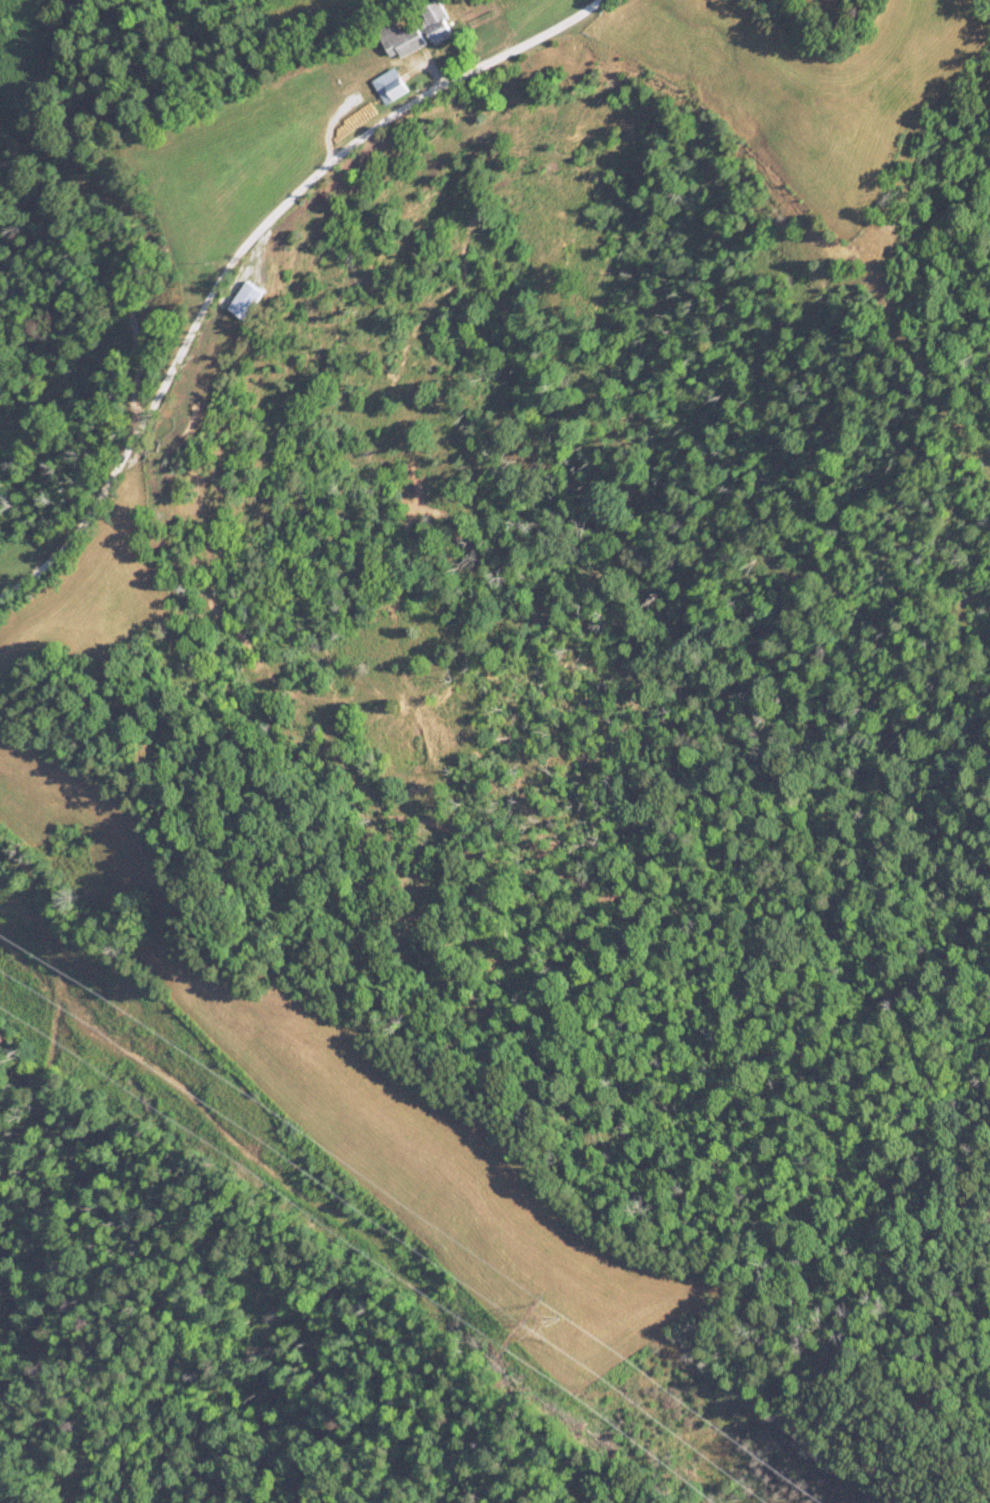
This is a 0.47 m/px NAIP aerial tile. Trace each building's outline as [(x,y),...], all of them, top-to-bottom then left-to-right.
[(434,45),(454,33),(435,0),(430,0),(414,9),(434,45)] [(400,32),(396,22),(376,31),(388,58),(398,54),(399,57),(426,46),(417,25),(400,32)] [(384,106),(407,93),(394,69),(371,81),(384,106)] [(243,321),(262,293),(245,281),(226,309),(243,321)]
